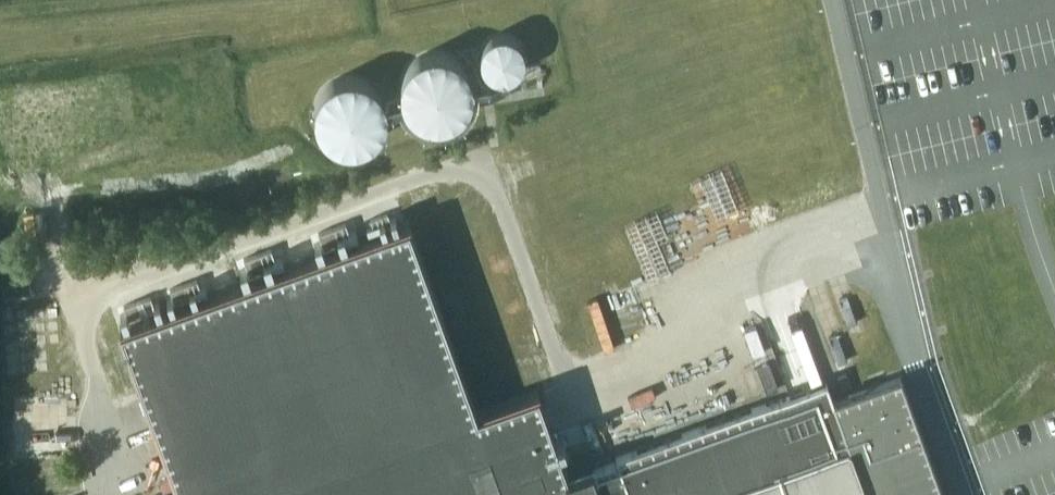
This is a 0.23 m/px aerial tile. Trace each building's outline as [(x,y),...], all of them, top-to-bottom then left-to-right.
[(490,36),(490,73),(529,73),(529,36),(490,36)] [(446,44),(402,87),(435,121),(441,115),(452,125),(490,89),(446,44)] [(330,78),(328,142),(390,144),(392,79),(330,78)] [(117,328),(163,455),(178,494),(942,494),(899,374),(861,388),(832,398),(825,378),(614,453),(615,457),(592,465),(590,459),(565,468),(557,445),(598,430),(594,420),(554,434),(538,392),(537,389),(476,412),(475,408),(408,219),(117,328)]
